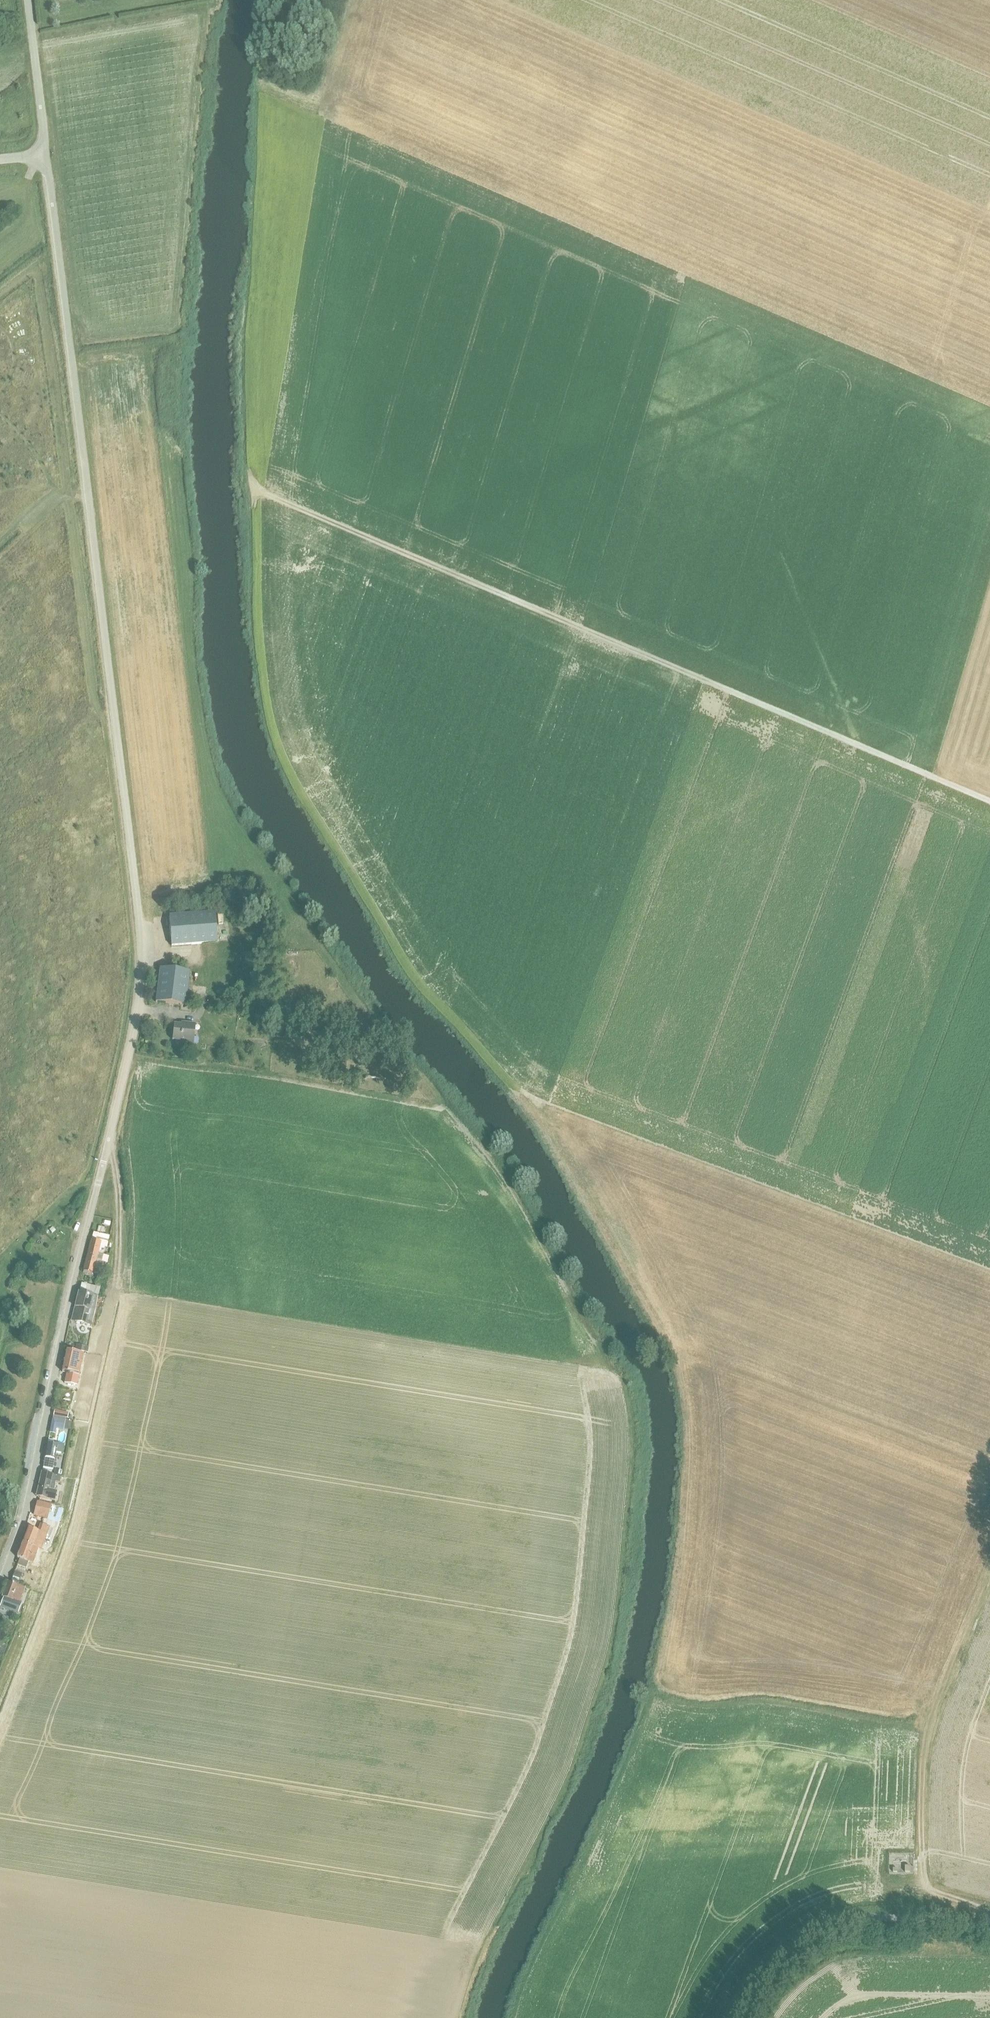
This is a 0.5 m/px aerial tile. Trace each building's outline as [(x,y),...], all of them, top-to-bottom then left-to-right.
[(169,916),(171,946),(217,942),(215,912),(169,916)] [(156,1002),(186,1006),(190,972),(160,968),(156,1002)] [(184,1043),(193,1044),(195,1024),(181,1022),(181,1025),(174,1024),(173,1040),(184,1041),(184,1043)] [(48,1229),(57,1233),(59,1227),(51,1223),(48,1229)] [(84,1271),(94,1273),(98,1274),(105,1247),(107,1247),(110,1236),(93,1233),(84,1271)] [(80,1290),(99,1294),(100,1288),(81,1284),(80,1290)] [(88,1294),(79,1291),(75,1308),(79,1308),(75,1322),(92,1326),(99,1296),(94,1295),(88,1294)] [(53,1316),(39,1316),(39,1326),(53,1326),(53,1316)] [(79,1344),(77,1352),(85,1353),(86,1346),(79,1344)] [(67,1373),(66,1378),(65,1383),(77,1386),(84,1353),(67,1350),(62,1372),(67,1373)] [(72,1412),(56,1409),(54,1415),(71,1418),(72,1412)] [(53,1418),(50,1433),(55,1434),(56,1428),(64,1429),(65,1421),(53,1418)] [(48,1444),(43,1468),(53,1469),(53,1468),(56,1468),(56,1464),(54,1464),(55,1460),(56,1452),(62,1454),(64,1444),(56,1443),(55,1445),(48,1444)] [(41,1472),(36,1497),(55,1501),(57,1491),(54,1491),(56,1482),(59,1483),(61,1477),(56,1475),(41,1472)] [(41,1517),(46,1518),(48,1511),(49,1511),(51,1505),(39,1502),(37,1508),(42,1510),(41,1517)] [(29,1528),(23,1542),(39,1548),(41,1549),(49,1527),(41,1524),(38,1531),(29,1528)] [(33,1564),(39,1548),(23,1542),(17,1557),(21,1559),(18,1564),(27,1567),(29,1562),(33,1564)] [(15,1571),(11,1581),(19,1583),(22,1574),(15,1571)] [(20,1603),(25,1587),(9,1582),(3,1597),(4,1598),(0,1607),(19,1613),(22,1604),(20,1603)]
